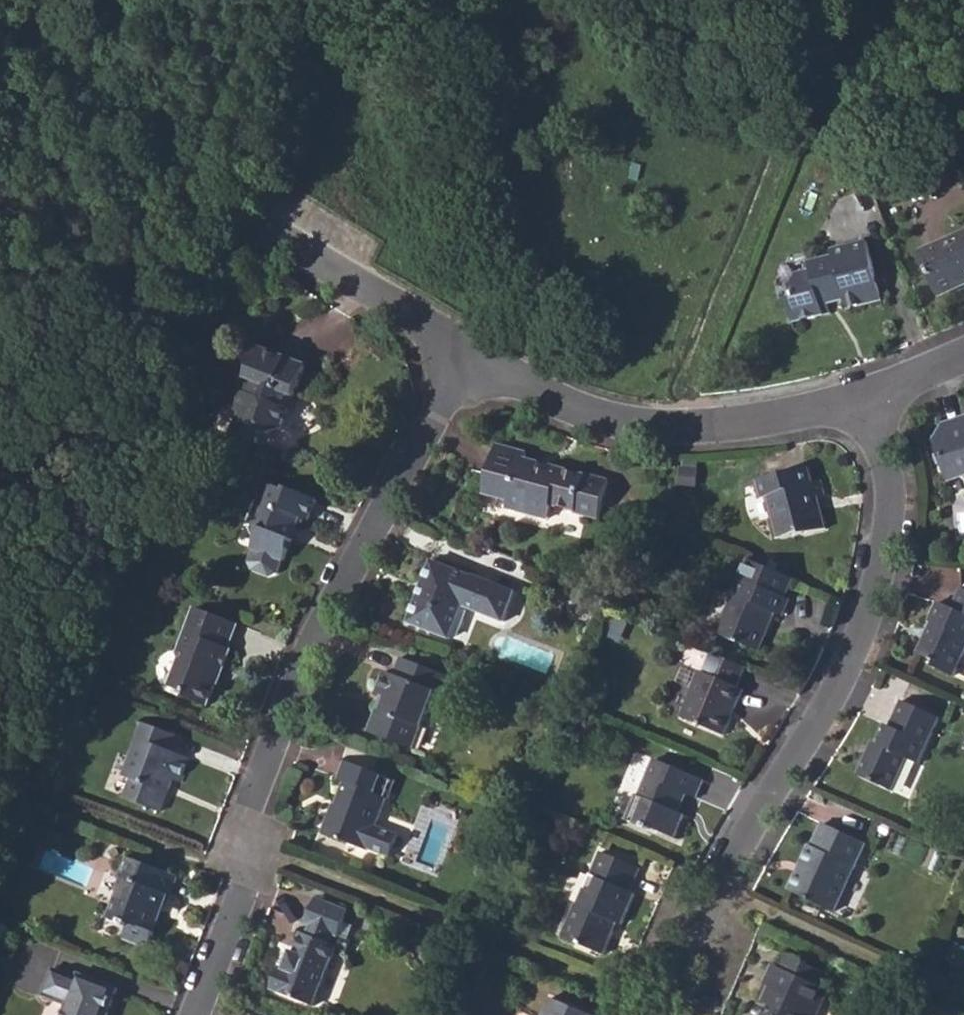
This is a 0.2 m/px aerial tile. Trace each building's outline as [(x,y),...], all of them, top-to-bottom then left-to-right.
[(924,255),(941,296),(963,286),(963,239),(924,255)] [(822,305),(828,303),(845,299),(847,309),(883,300),(869,244),(833,253),(835,260),(811,265),(812,272),(798,276),(793,285),(797,298),(789,301),(795,322),(824,315),(822,305)] [(822,305),(824,315),(831,313),(828,303),(822,305)] [(229,410),(241,415),(234,435),(258,445),(263,434),(267,436),(281,430),(289,410),(285,408),(290,397),(295,399),(308,368),(250,346),(245,359),(251,368),(242,392),(236,390),(229,410)] [(946,425),(937,442),(950,481),(963,477),(963,419),(946,425)] [(533,459),(521,456),(522,452),(497,445),(484,490),(510,497),(508,507),(548,518),(553,504),(602,517),(611,483),(554,466),(552,473),(531,466),(533,459)] [(533,459),(531,466),(552,473),(554,466),(533,459)] [(820,499),(826,497),(822,482),(813,484),(809,470),(757,482),(762,501),(769,499),(779,539),(803,534),(804,535),(828,530),(823,510),(819,511),(815,500),(820,499)] [(249,525),(260,529),(256,539),(249,558),(254,569),(271,576),(281,571),(301,519),(309,522),(318,501),(289,490),(288,492),(260,481),(252,500),(258,503),(249,525)] [(122,537),(134,542),(140,527),(127,522),(122,537)] [(249,525),(248,529),(253,537),(256,539),(260,529),(249,525)] [(718,635),(759,652),(775,615),(782,618),(798,579),(750,560),(718,635)] [(410,625),(451,641),(464,608),(505,623),(516,595),(433,563),(410,625)] [(918,655),(938,664),(935,669),(954,677),(963,655),(963,591),(963,590),(953,610),(939,604),(930,622),(934,624),(936,625),(930,636),(928,635),(918,655)] [(175,690),(188,695),(186,700),(208,708),(216,688),(215,688),(219,677),(222,678),(233,651),(229,650),(239,625),(195,608),(176,654),(179,658),(168,687),(175,690)] [(928,635),(930,636),(936,625),(934,624),(928,635)] [(715,656),(707,675),(702,673),(683,719),(725,737),(733,718),(728,716),(732,707),(737,709),(745,691),(739,688),(747,669),(715,656)] [(376,712),(367,733),(413,751),(436,694),(443,697),(451,678),(401,658),(393,677),(384,674),(376,694),(382,696),(385,697),(379,711),(376,712)] [(173,695),(186,700),(188,695),(175,690),(173,695)] [(376,712),(379,711),(385,697),(382,696),(376,712)] [(857,776),(893,792),(909,760),(920,765),(941,719),(904,703),(891,728),(887,726),(878,744),(874,743),(857,776)] [(733,718),(737,709),(732,707),(728,716),(733,718)] [(168,792),(172,782),(180,785),(191,759),(173,752),(179,738),(143,725),(123,778),(131,781),(124,799),(160,814),(168,792)] [(627,821),(647,830),(648,827),(674,839),(684,816),(678,813),(685,795),(696,799),(703,781),(656,761),(639,798),(637,797),(627,821)] [(332,807),(322,834),(367,851),(368,849),(388,856),(397,835),(376,827),(387,800),(390,801),(397,782),(346,762),(338,781),(345,784),(339,798),(341,799),(337,809),(332,807)] [(168,792),(176,795),(180,785),(172,782),(168,792)] [(332,807),(337,809),(341,799),(339,798),(336,797),(332,807)] [(497,803),(492,815),(505,821),(511,809),(497,803)] [(790,891),(835,912),(866,844),(823,824),(813,848),(811,847),(790,891)] [(562,938),(604,956),(618,923),(623,925),(636,894),(631,892),(641,869),(602,854),(579,906),(577,906),(562,938)] [(108,916),(122,921),(121,924),(127,927),(123,939),(132,944),(149,949),(155,933),(152,932),(161,910),(158,909),(163,894),(166,895),(169,896),(177,876),(127,858),(118,878),(121,879),(116,889),(118,893),(108,916)] [(161,910),(166,895),(163,894),(158,909),(161,910)] [(271,991),(314,1008),(338,947),(333,945),(337,937),(340,938),(350,912),(318,898),(307,925),(312,927),(308,935),(302,933),(294,953),(292,952),(285,970),(280,967),(271,991)] [(107,919),(121,924),(122,921),(108,916),(107,919)] [(121,924),(114,942),(130,948),(132,944),(123,939),(127,927),(121,924)] [(778,966),(823,987),(829,974),(784,953),(778,966)] [(121,991),(55,964),(42,995),(67,1005),(64,1014),(111,1014),(121,991)] [(763,1014),(818,1014),(830,990),(823,987),(778,966),(774,965),(765,985),(770,988),(764,1001),(768,1003),(773,1006),(770,1014),(765,1012),(763,1014)] [(552,998),(544,1014),(594,1014),(552,998)] [(765,1012),(770,1014),(773,1006),(768,1003),(765,1012)]
